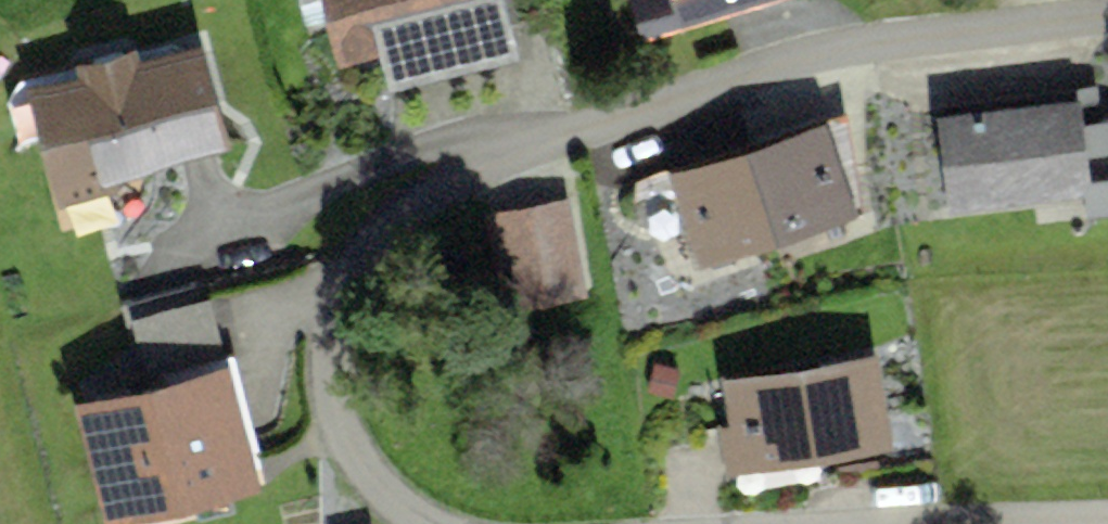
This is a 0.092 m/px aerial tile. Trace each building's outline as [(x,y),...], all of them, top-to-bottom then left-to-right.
[(326,74),(488,33),(479,0),(307,0),(326,74)] [(654,29),(769,0),(647,0),(654,29)] [(201,37),(29,79),(55,185),(227,144),(201,37)] [(1085,94),(929,113),(942,217),(1098,198),(1085,94)] [(835,117),(754,142),(781,231),(862,206),(835,117)] [(754,142),(673,167),(700,256),(781,231),(754,142)] [(602,280),(580,178),(495,196),(517,298),(602,280)] [(154,343),(228,324),(217,280),(143,299),(154,343)] [(878,350),(721,376),(739,481),(895,455),(878,350)] [(257,492),(230,367),(84,399),(111,523),(257,492)]
